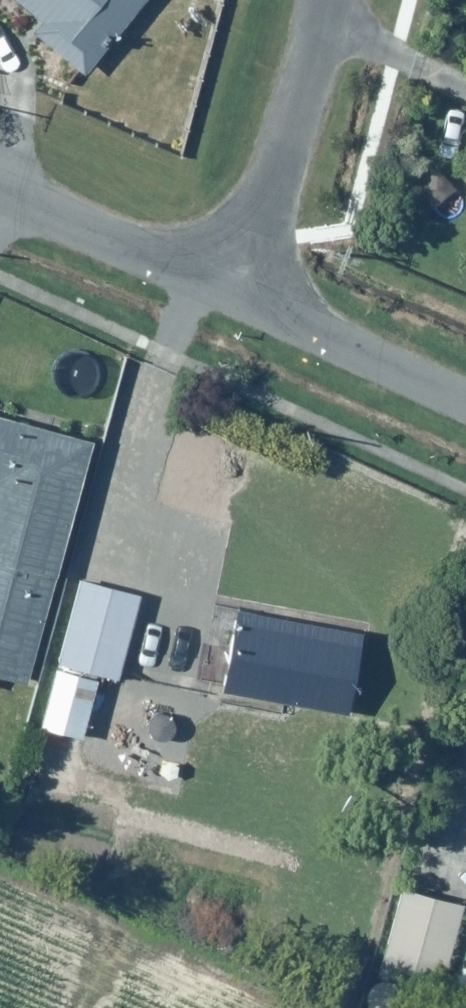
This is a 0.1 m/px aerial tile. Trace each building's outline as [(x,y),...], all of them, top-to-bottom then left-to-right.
[(38,18),(31,25),(41,35),(26,51),(61,83),(138,0),(18,0),(38,18)] [(0,415),(0,669),(25,676),(95,444),(0,415)] [(54,658),(100,672),(116,677),(140,593),(77,575),(54,658)] [(363,631),(239,607),(222,689),(347,713),(363,631)] [(100,672),(54,658),(34,728),(80,741),(100,672)] [(465,896),(399,879),(374,973),(441,991),(465,896)]
